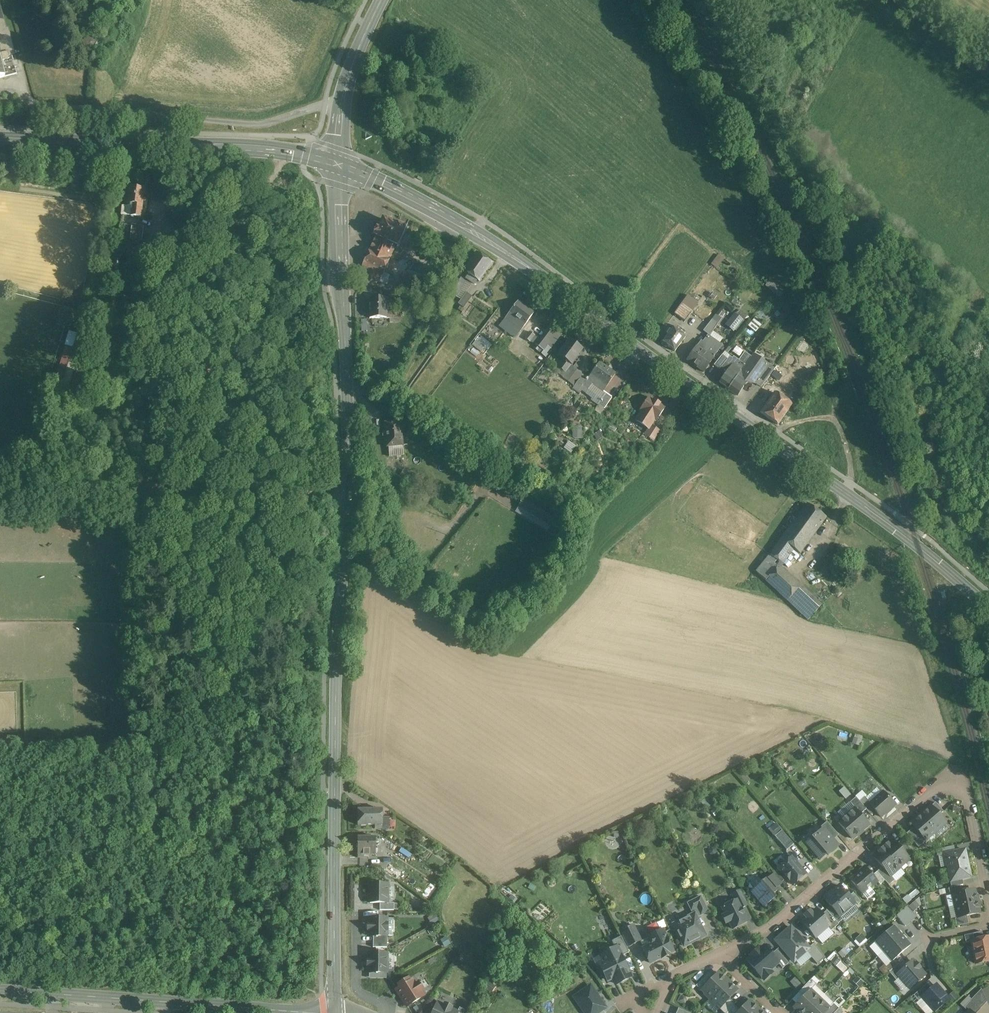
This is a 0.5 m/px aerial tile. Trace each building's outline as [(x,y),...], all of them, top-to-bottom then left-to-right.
[(0,7),(0,55),(2,61),(9,59),(9,56),(15,54),(8,29),(6,30),(0,7)] [(95,42),(92,40),(88,41),(86,44),(87,48),(91,50),(94,49),(96,46),(95,42)] [(132,208),(131,217),(141,218),(144,191),(129,189),(127,205),(128,205),(128,207),(132,208)] [(132,208),(128,207),(123,207),(121,216),(131,217),(132,208)] [(405,229),(383,219),(379,228),(378,227),(374,235),(376,236),(370,249),(363,263),(360,273),(359,274),(361,274),(361,273),(373,279),(378,270),(383,273),(390,258),(396,245),(397,246),(405,229)] [(144,228),(132,226),(130,240),(133,240),(138,241),(142,242),(144,228)] [(492,263),(477,252),(464,271),(469,274),(466,278),(473,283),(475,279),(479,281),(492,263)] [(718,255),(711,264),(717,268),(724,259),(718,255)] [(378,270),(373,279),(389,286),(393,277),(383,273),(378,270)] [(412,285),(417,277),(406,271),(401,279),(412,285)] [(464,281),(456,277),(448,292),(456,297),(464,281)] [(786,291),(771,279),(766,285),(781,297),(786,291)] [(466,293),(458,304),(464,308),(472,297),(466,293)] [(386,298),(369,298),(370,317),(386,317),(386,311),(386,298)] [(518,302),(509,314),(524,326),(533,314),(518,302)] [(692,312),(682,304),(674,314),(685,321),(692,312)] [(426,309),(416,325),(420,327),(418,331),(423,334),(434,314),(426,309)] [(743,319),(735,313),(726,324),(734,330),(743,319)] [(524,326),(509,314),(505,319),(520,331),(524,326)] [(757,316),(749,325),(757,331),(765,322),(757,316)] [(712,319),(703,330),(709,335),(713,330),(714,330),(715,329),(714,328),(717,324),(712,319)] [(550,326),(535,345),(543,351),(547,347),(552,350),(563,336),(550,326)] [(675,329),(672,327),(661,341),(662,341),(662,343),(666,346),(668,345),(675,350),(685,337),(683,335),(685,332),(677,326),(675,329)] [(534,336),(530,332),(525,339),(529,342),(534,336)] [(583,350),(570,340),(558,356),(563,360),(570,365),(572,366),(583,350)] [(716,352),(702,342),(698,347),(697,346),(688,359),(704,370),(713,358),(712,357),(716,352)] [(744,352),(738,361),(743,364),(743,365),(744,365),(745,365),(751,357),(744,352)] [(722,355),(714,365),(719,369),(721,367),(727,359),(722,355)] [(742,369),(728,389),(737,395),(749,378),(757,368),(764,373),(769,366),(761,360),(759,362),(751,356),(751,357),(745,365),(744,365),(741,369),(742,369)] [(741,369),(727,359),(721,367),(727,371),(719,382),(728,389),(742,369),(741,369)] [(558,367),(557,368),(564,373),(570,365),(563,360),(558,367)] [(615,375),(599,363),(588,378),(584,383),(590,388),(592,384),(602,392),(615,375)] [(756,384),(761,387),(774,369),(770,365),(764,373),(756,384)] [(564,373),(557,368),(558,367),(557,367),(554,371),(561,377),(564,373)] [(764,373),(757,368),(749,378),(756,384),(764,373)] [(583,375),(573,388),(580,393),(581,392),(583,390),(580,388),(584,383),(588,378),(583,375)] [(598,405),(605,394),(602,392),(592,384),(590,388),(584,383),(580,388),(583,390),(581,392),(598,405)] [(792,404),(775,392),(761,411),(778,423),(792,404)] [(612,398),(605,394),(598,405),(604,409),(612,398)] [(665,408),(649,397),(640,410),(642,411),(636,419),(648,428),(649,428),(651,424),(654,419),(656,421),(665,408)] [(604,409),(598,405),(595,409),(602,413),(604,409)] [(401,420),(385,422),(387,446),(389,446),(403,444),(401,426),(406,425),(408,422),(404,421),(401,421),(401,420)] [(660,431),(651,424),(649,428),(648,428),(644,434),(654,441),(660,431)] [(574,438),(583,438),(583,427),(575,426),(574,438)] [(403,444),(389,446),(390,455),(404,454),(403,444)] [(402,471),(398,477),(409,484),(413,478),(402,471)] [(558,513),(526,493),(519,505),(543,519),(544,518),(552,522),(558,513)] [(826,518),(807,504),(796,518),(815,532),(826,518)] [(815,532),(796,518),(788,529),(769,554),(755,571),(765,580),(779,565),(779,566),(782,563),(793,549),(799,553),(815,532)] [(783,525),(764,550),(769,554),(788,529),(783,525)] [(779,566),(779,565),(765,580),(788,600),(801,586),(779,566)] [(810,593),(801,586),(788,600),(796,608),(810,593)] [(821,604),(810,593),(796,608),(807,618),(821,604)] [(884,792),(870,803),(876,810),(881,816),(894,804),(884,792)] [(855,808),(861,814),(866,809),(860,801),(856,797),(850,802),(855,808)] [(864,797),(860,801),(866,809),(871,814),(876,810),(870,803),(864,797)] [(835,806),(838,810),(848,804),(845,799),(835,806)] [(931,806),(939,815),(943,811),(935,802),(931,806)] [(931,806),(921,814),(935,831),(945,822),(939,815),(931,806)] [(839,822),(853,838),(869,824),(861,814),(855,808),(850,812),(848,812),(844,815),(844,817),(839,822)] [(383,809),(358,809),(358,824),(383,824),(383,816),(383,809)] [(914,826),(926,839),(935,831),(921,814),(911,822),(914,826)] [(823,829),(833,840),(839,835),(827,821),(821,826),(823,829)] [(926,839),(914,826),(907,833),(919,847),(926,840),(926,839)] [(808,842),(820,857),(826,852),(828,854),(837,846),(833,840),(823,829),(813,837),(814,838),(808,842)] [(775,836),(787,849),(794,844),(782,830),(775,836)] [(376,836),(358,836),(358,857),(364,857),(364,854),(376,854),(376,836)] [(902,838),(896,843),(908,857),(914,852),(902,838)] [(883,847),(900,867),(910,859),(908,857),(896,843),(892,839),(883,847)] [(883,866),(890,875),(900,867),(883,847),(873,855),(883,866)] [(951,881),(971,877),(965,849),(945,853),(951,881)] [(789,878),(793,884),(806,873),(801,868),(801,867),(799,864),(797,864),(791,856),(779,867),(784,873),(784,875),(787,878),(789,878)] [(398,870),(389,863),(386,867),(394,874),(398,870)] [(878,871),(885,879),(889,884),(895,880),(890,875),(883,866),(878,871)] [(851,880),(862,893),(877,880),(873,875),(866,867),(851,880)] [(873,875),(877,880),(880,883),(885,879),(878,871),(873,875)] [(774,873),(770,877),(778,887),(782,883),(774,873)] [(759,875),(751,882),(755,887),(763,879),(759,875)] [(769,876),(750,891),(763,907),(772,900),(770,898),(776,893),(775,892),(779,888),(778,887),(770,877),(769,876)] [(387,884),(370,884),(370,903),(380,903),(387,903),(387,884)] [(840,915),(855,903),(839,885),(824,898),(831,905),(840,916),(840,915)] [(953,893),(962,891),(960,885),(949,887),(950,894),(953,893)] [(748,905),(741,889),(731,894),(735,900),(737,900),(741,908),(748,905)] [(977,901),(974,889),(962,891),(953,893),(955,905),(977,901)] [(693,900),(701,915),(708,911),(701,896),(693,900)] [(673,924),(684,946),(705,935),(696,917),(701,915),(693,900),(687,903),(693,914),(673,924)] [(730,921),(733,928),(747,921),(741,908),(737,900),(735,900),(722,907),(726,914),(722,916),(725,924),(730,921)] [(979,913),(977,901),(955,905),(958,917),(967,915),(979,913)] [(827,910),(838,923),(843,918),(840,915),(840,916),(831,905),(826,909),(827,910)] [(802,921),(816,937),(828,926),(830,925),(822,915),(816,909),(812,913),(810,910),(804,915),(806,917),(802,921)] [(822,915),(830,925),(828,926),(831,930),(838,924),(838,923),(827,910),(822,915)] [(910,912),(897,923),(908,936),(921,926),(910,912)] [(968,923),(967,915),(958,917),(955,918),(957,925),(968,923)] [(380,917),(378,918),(369,918),(369,924),(368,924),(368,931),(369,931),(369,936),(373,936),(387,936),(387,918),(386,918),(384,917),(380,917)] [(651,932),(661,929),(659,922),(649,926),(651,932)] [(621,931),(629,946),(635,943),(630,933),(636,930),(633,925),(621,931)] [(902,935),(894,925),(873,943),(882,953),(902,935)] [(791,927),(776,940),(794,961),(809,948),(791,927)] [(643,949),(650,963),(661,957),(662,958),(670,954),(669,953),(673,951),(662,930),(648,937),(652,944),(643,949)] [(983,938),(982,931),(964,935),(966,942),(972,941),(971,941),(983,938)] [(911,944),(902,935),(882,953),(890,962),(911,944)] [(387,936),(373,936),(373,947),(387,948),(387,936)] [(971,941),(972,941),(976,963),(988,960),(988,937),(983,938),(971,941)] [(747,960),(764,979),(772,972),(770,970),(778,963),(771,954),(764,946),(759,950),(758,948),(751,954),(752,956),(747,960)] [(631,977),(616,947),(602,955),(606,963),(600,965),(607,980),(613,977),(616,984),(631,977)] [(776,949),(771,954),(778,963),(783,968),(788,963),(776,949)] [(380,952),(378,954),(369,953),(369,959),(367,959),(367,967),(369,967),(369,973),(386,973),(386,971),(388,969),(388,965),(386,963),(387,954),(385,954),(383,952),(380,952)] [(845,971),(850,965),(834,952),(829,958),(845,971)] [(898,973),(907,965),(903,959),(890,971),(897,979),(900,976),(898,973)] [(910,987),(925,974),(919,968),(920,967),(916,962),(915,963),(912,960),(907,965),(898,973),(900,976),(910,987)] [(713,977),(702,989),(711,998),(727,981),(718,972),(713,977)] [(702,989),(713,977),(708,973),(696,985),(701,990),(702,989)] [(859,976),(855,981),(861,986),(865,981),(859,976)] [(396,990),(407,1006),(424,996),(420,991),(422,990),(418,983),(416,984),(413,979),(409,981),(405,980),(401,983),(400,987),(396,990)] [(799,992),(804,997),(811,990),(817,985),(811,979),(799,992)] [(737,990),(727,981),(711,998),(720,1007),(729,998),(737,990)] [(922,997),(932,988),(927,983),(914,994),(919,1000),(922,997)] [(572,997),(583,1012),(605,1012),(603,1011),(608,1008),(591,984),(572,997)] [(922,997),(934,1010),(948,998),(936,984),(932,988),(922,997)] [(971,1012),(976,1012),(987,1002),(981,989),(964,1006),(970,1012),(971,1012)] [(798,1012),(806,1012),(820,999),(811,990),(804,997),(794,1007),(799,1012),(798,1012)] [(729,998),(720,1007),(719,1008),(724,1012),(726,1012),(734,1005),(735,1004),(729,998)] [(829,1008),(820,999),(806,1012),(824,1012),(829,1008)] [(737,1012),(755,1012),(759,1010),(749,1001),(740,1011),(737,1012)] [(457,1012),(451,1009),(451,1008),(445,1004),(444,1006),(437,1003),(433,1012),(431,1012),(457,1012)] [(734,1005),(726,1012),(737,1012),(740,1011),(734,1005)]
